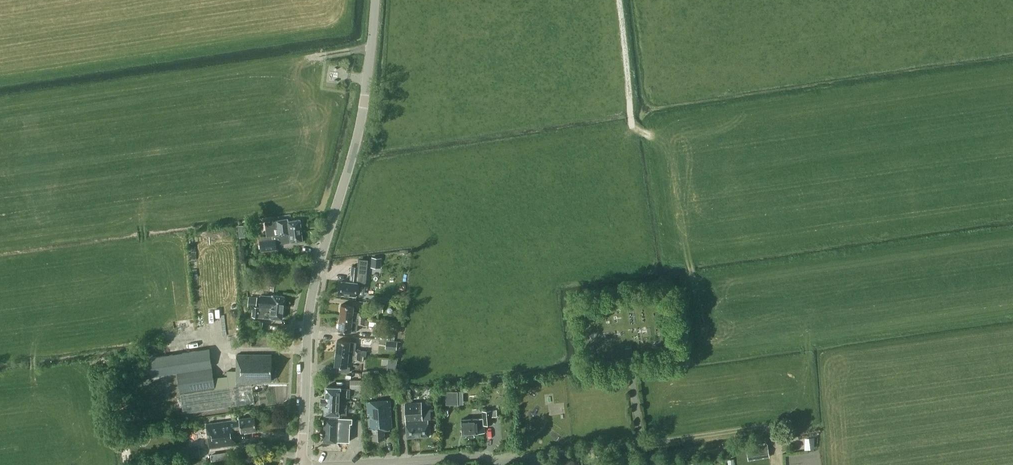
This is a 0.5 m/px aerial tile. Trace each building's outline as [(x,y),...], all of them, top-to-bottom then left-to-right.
[(288,233),(302,231),(300,219),(288,220),(288,219),(288,218),(287,218),(265,221),(267,236),(288,234),(288,233)] [(247,224),(239,225),(238,225),(239,237),(240,237),(241,237),(248,236),(247,224)] [(288,234),(267,236),(260,237),(261,250),(276,249),(276,244),(276,243),(280,242),(280,243),(290,242),(303,240),(302,231),(288,233),(288,234)] [(382,257),(372,257),(371,267),(381,268),(382,257)] [(347,281),(342,281),(340,294),(345,294),(349,294),(356,295),(364,296),(366,283),(368,268),(352,266),(350,282),(347,281)] [(284,296),(272,295),(272,296),(261,295),(260,307),(256,306),(256,298),(249,298),(248,305),(254,306),(253,315),(259,316),(282,319),(284,296)] [(365,319),(365,314),(359,313),(359,312),(353,311),(354,306),(341,304),(340,317),(365,319)] [(368,319),(365,319),(340,317),(339,329),(352,331),(356,331),(357,324),(364,325),(364,324),(368,325),(368,319)] [(263,321),(255,320),(254,331),(262,331),(263,321)] [(391,333),(375,332),(375,339),(390,340),(391,333)] [(373,339),(359,337),(358,344),(372,345),(373,339)] [(361,355),(365,355),(366,351),(361,350),(361,349),(356,349),(356,342),(337,340),(336,352),(361,355)] [(212,367),(209,349),(150,357),(153,376),(177,372),(180,392),(215,387),(215,389),(180,394),(183,413),(254,403),(252,382),(259,382),(259,380),(271,380),(272,354),(236,354),(236,371),(227,371),(228,376),(213,378),(212,367)] [(361,355),(336,352),(335,365),(340,366),(340,371),(349,372),(349,367),(347,367),(348,359),(353,359),(353,360),(360,361),(361,355)] [(352,373),(352,376),(372,376),(372,365),(359,364),(359,373),(352,373)] [(363,389),(363,379),(350,379),(350,388),(363,389)] [(322,397),(322,400),(339,401),(339,396),(349,397),(349,389),(340,388),(340,387),(326,386),(326,397),(322,397)] [(407,400),(407,389),(396,390),(396,401),(407,400)] [(458,391),(446,391),(446,404),(458,404),(458,391)] [(339,401),(322,400),(321,403),(325,403),(325,414),(339,414),(346,414),(347,405),(339,404),(339,401)] [(392,429),(390,400),(367,401),(368,413),(369,428),(372,428),(373,439),(385,438),(384,430),(392,429)] [(421,409),(421,402),(405,403),(407,437),(429,436),(428,419),(430,419),(430,409),(421,409)] [(497,416),(496,410),(483,411),(483,418),(476,418),(462,419),(463,434),(477,433),(477,432),(484,432),(484,424),(491,424),(491,416),(497,416)] [(256,429),(255,416),(239,418),(239,419),(206,424),(210,447),(237,443),(235,430),(241,429),(241,432),(256,429)] [(337,417),(325,416),(324,441),(336,441),(336,440),(349,441),(350,427),(351,427),(352,418),(337,418),(337,417)] [(814,437),(804,438),(805,449),(815,448),(814,437)] [(201,455),(199,444),(189,446),(191,457),(201,455)] [(769,456),(767,444),(747,447),(749,459),(769,456)]
